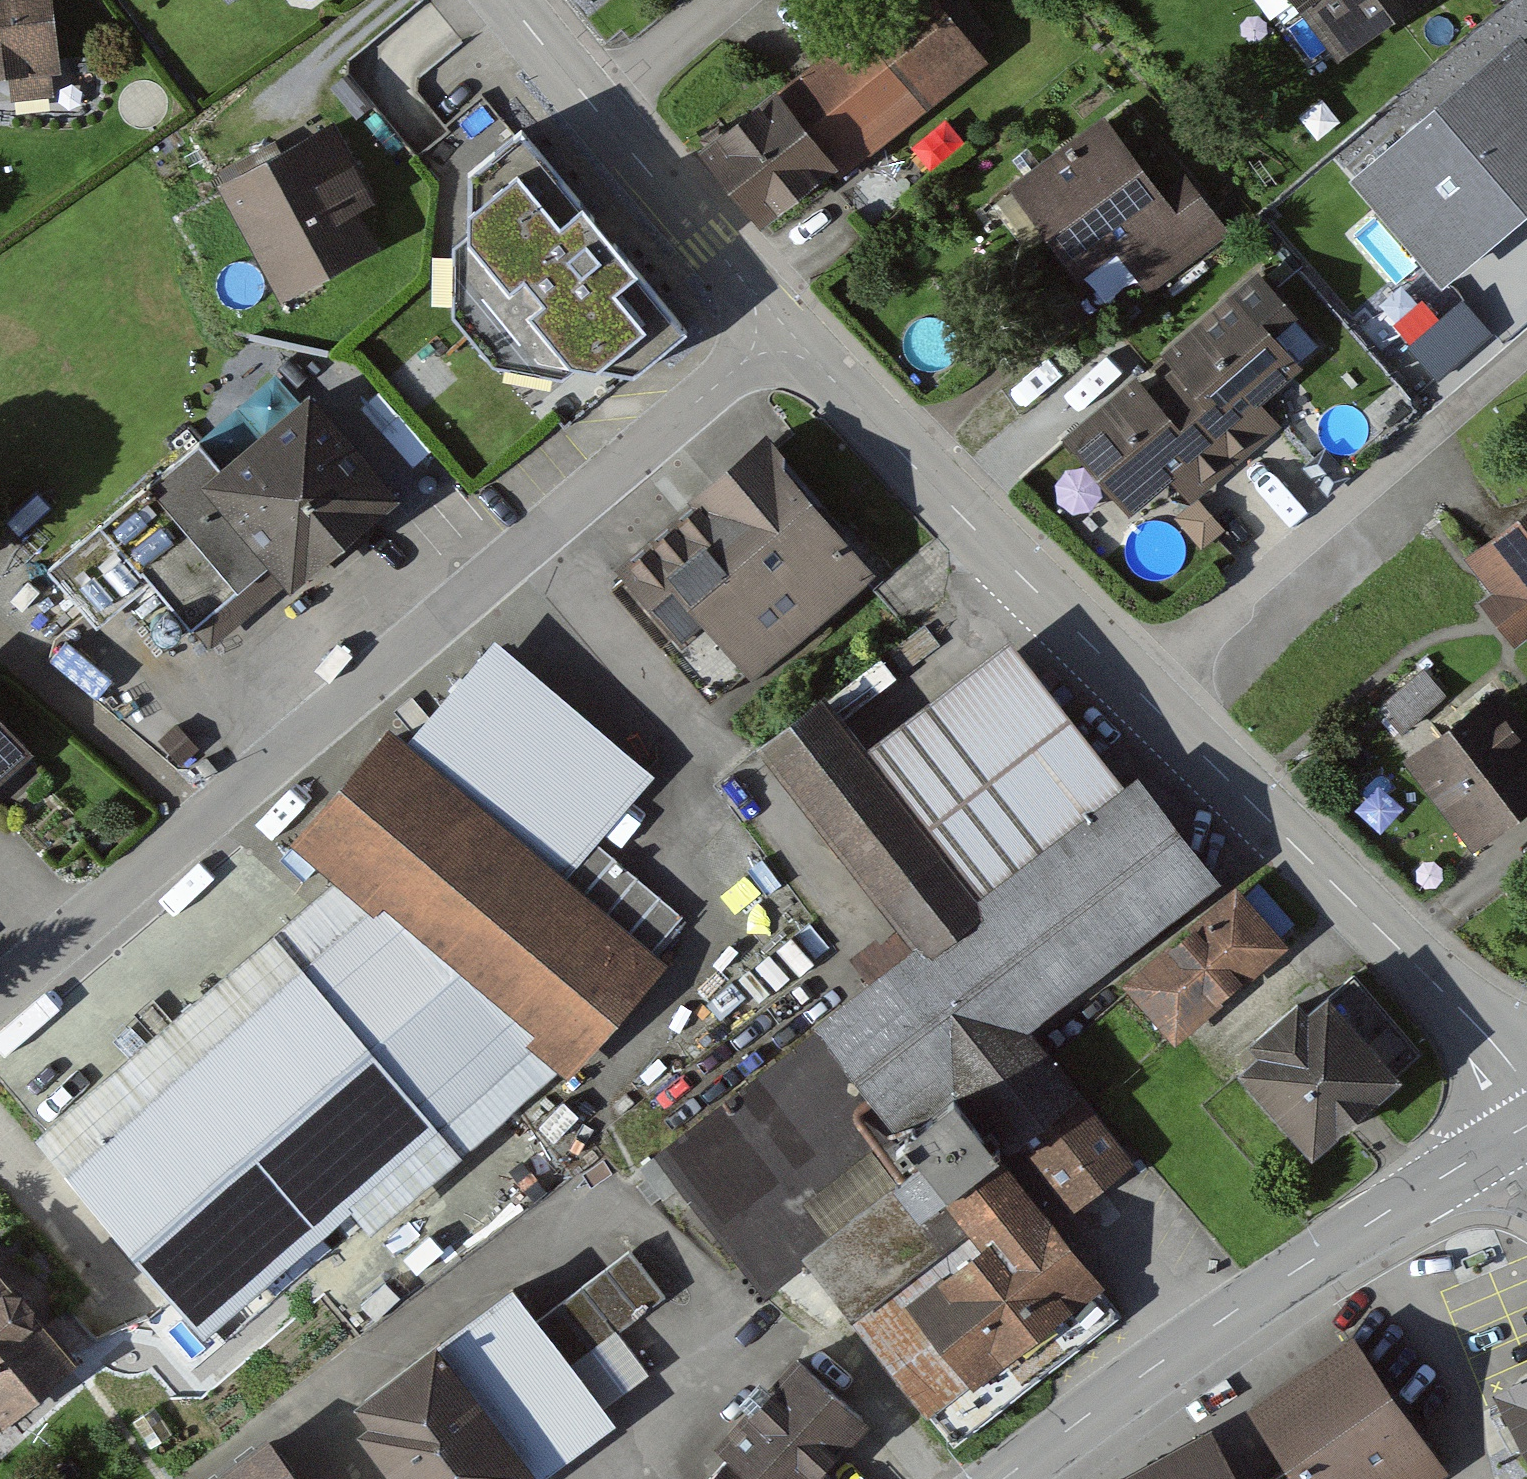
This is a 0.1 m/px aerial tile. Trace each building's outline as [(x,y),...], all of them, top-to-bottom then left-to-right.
[(53,0),(0,0),(0,75),(60,69),(53,0)] [(778,80),(837,157),(846,168),(989,59),(943,0),(882,0),(778,80)] [(1336,52),(1407,0),(1298,0),(1336,52)] [(1518,30),(1350,177),(1441,281),(1526,206),(1526,40),(1518,30)] [(346,73),(331,86),(356,116),(371,103),(346,73)] [(837,157),(778,80),(699,139),(758,216),(837,157)] [(1161,188),(1104,114),(1013,183),(1050,231),(1084,275),(1117,250),(1149,292),(1231,229),(1185,169),(1161,188)] [(376,199),(334,119),(219,178),(278,291),(375,241),(358,208),(376,199)] [(687,323),(523,122),(468,164),(469,225),(454,236),(453,303),(492,351),(562,367),(578,350),(632,366),(687,323)] [(1050,231),(1013,183),(993,198),(1029,246),(1050,231)] [(1170,365),(1160,374),(1239,464),(1285,424),(1262,399),(1305,362),(1276,329),(1299,309),(1259,264),(1158,351),(1170,365)] [(1450,289),(1427,308),(1442,326),(1465,307),(1450,289)] [(1134,371),(1060,435),(1131,517),(1171,482),(1191,505),(1239,464),(1160,374),(1147,385),(1134,371)] [(399,491),(311,387),(223,461),(200,433),(44,565),(99,629),(154,583),(210,650),(326,552),(335,563),(371,533),(362,522),(399,491)] [(785,444),(768,423),(694,486),(700,493),(622,560),(684,633),(707,614),(753,667),(876,564),(785,457),(785,444)] [(1324,448),(1303,466),(1327,494),(1349,476),(1324,448)] [(1472,548),(1502,586),(1480,603),(1515,648),(1526,639),(1526,505),(1472,548)] [(165,639),(170,638),(174,635),(178,632),(180,627),(181,622),(179,617),(177,612),(172,609),(167,607),(162,607),(157,609),(153,612),(150,617),(149,622),(149,627),(152,632),(155,635),(160,638),(165,639)] [(1011,632),(868,740),(981,886),(1122,778),(1011,632)] [(494,633),(406,736),(567,873),(597,839),(656,770),(494,633)] [(1426,666),(1383,703),(1405,728),(1448,691),(1426,666)] [(981,886),(868,740),(823,683),(758,733),(917,937),(981,886)] [(1494,683),(1403,755),(1475,846),(1526,804),(1526,724),(1494,683)] [(34,743),(0,703),(0,772),(34,743)] [(178,722),(161,737),(183,761),(200,746),(178,722)] [(291,838),(333,874),(563,1075),(664,961),(652,950),(567,873),(406,736),(392,723),(291,838)] [(1137,767),(1122,778),(917,937),(803,1025),(809,1033),(887,1132),(955,1080),(1059,1214),(1133,1157),(1031,1027),(1223,878),(1137,767)] [(683,916),(597,839),(567,873),(652,950),(683,916)] [(563,1075),(333,874),(35,1129),(204,1327),(563,1075)] [(1235,884),(1124,982),(1176,1041),(1287,943),(1235,884)] [(1332,989),(1328,984),(1309,1000),(1300,990),(1249,1034),(1262,1049),(1245,1064),(1314,1145),(1422,1052),(1353,971),(1332,989)] [(1059,1214),(955,1080),(887,1132),(809,1033),(657,1150),(761,1285),(807,1250),(954,1442),(1129,1308),(1059,1214)] [(630,1247),(536,1314),(572,1363),(666,1296),(630,1247)] [(0,1267),(0,1424),(6,1425),(77,1357),(36,1309),(34,1301),(19,1283),(11,1280),(0,1267)] [(536,1314),(514,1283),(437,1339),(534,1473),(611,1416),(572,1363),(536,1314)] [(1350,1332),(1246,1404),(1284,1459),(1256,1478),(1257,1478),(1369,1478),(1386,1467),(1395,1478),(1431,1478),(1445,1469),(1350,1332)] [(437,1339),(360,1397),(372,1413),(357,1424),(397,1478),(525,1478),(534,1473),(437,1339)] [(795,1349),(715,1440),(726,1450),(701,1478),(819,1478),(873,1418),(795,1349)] [(1492,1383),(1526,1447),(1526,1364),(1492,1383)] [(1216,1425),(1116,1478),(1245,1478),(1216,1425)] [(199,1478),(307,1478),(267,1427),(199,1478)]
